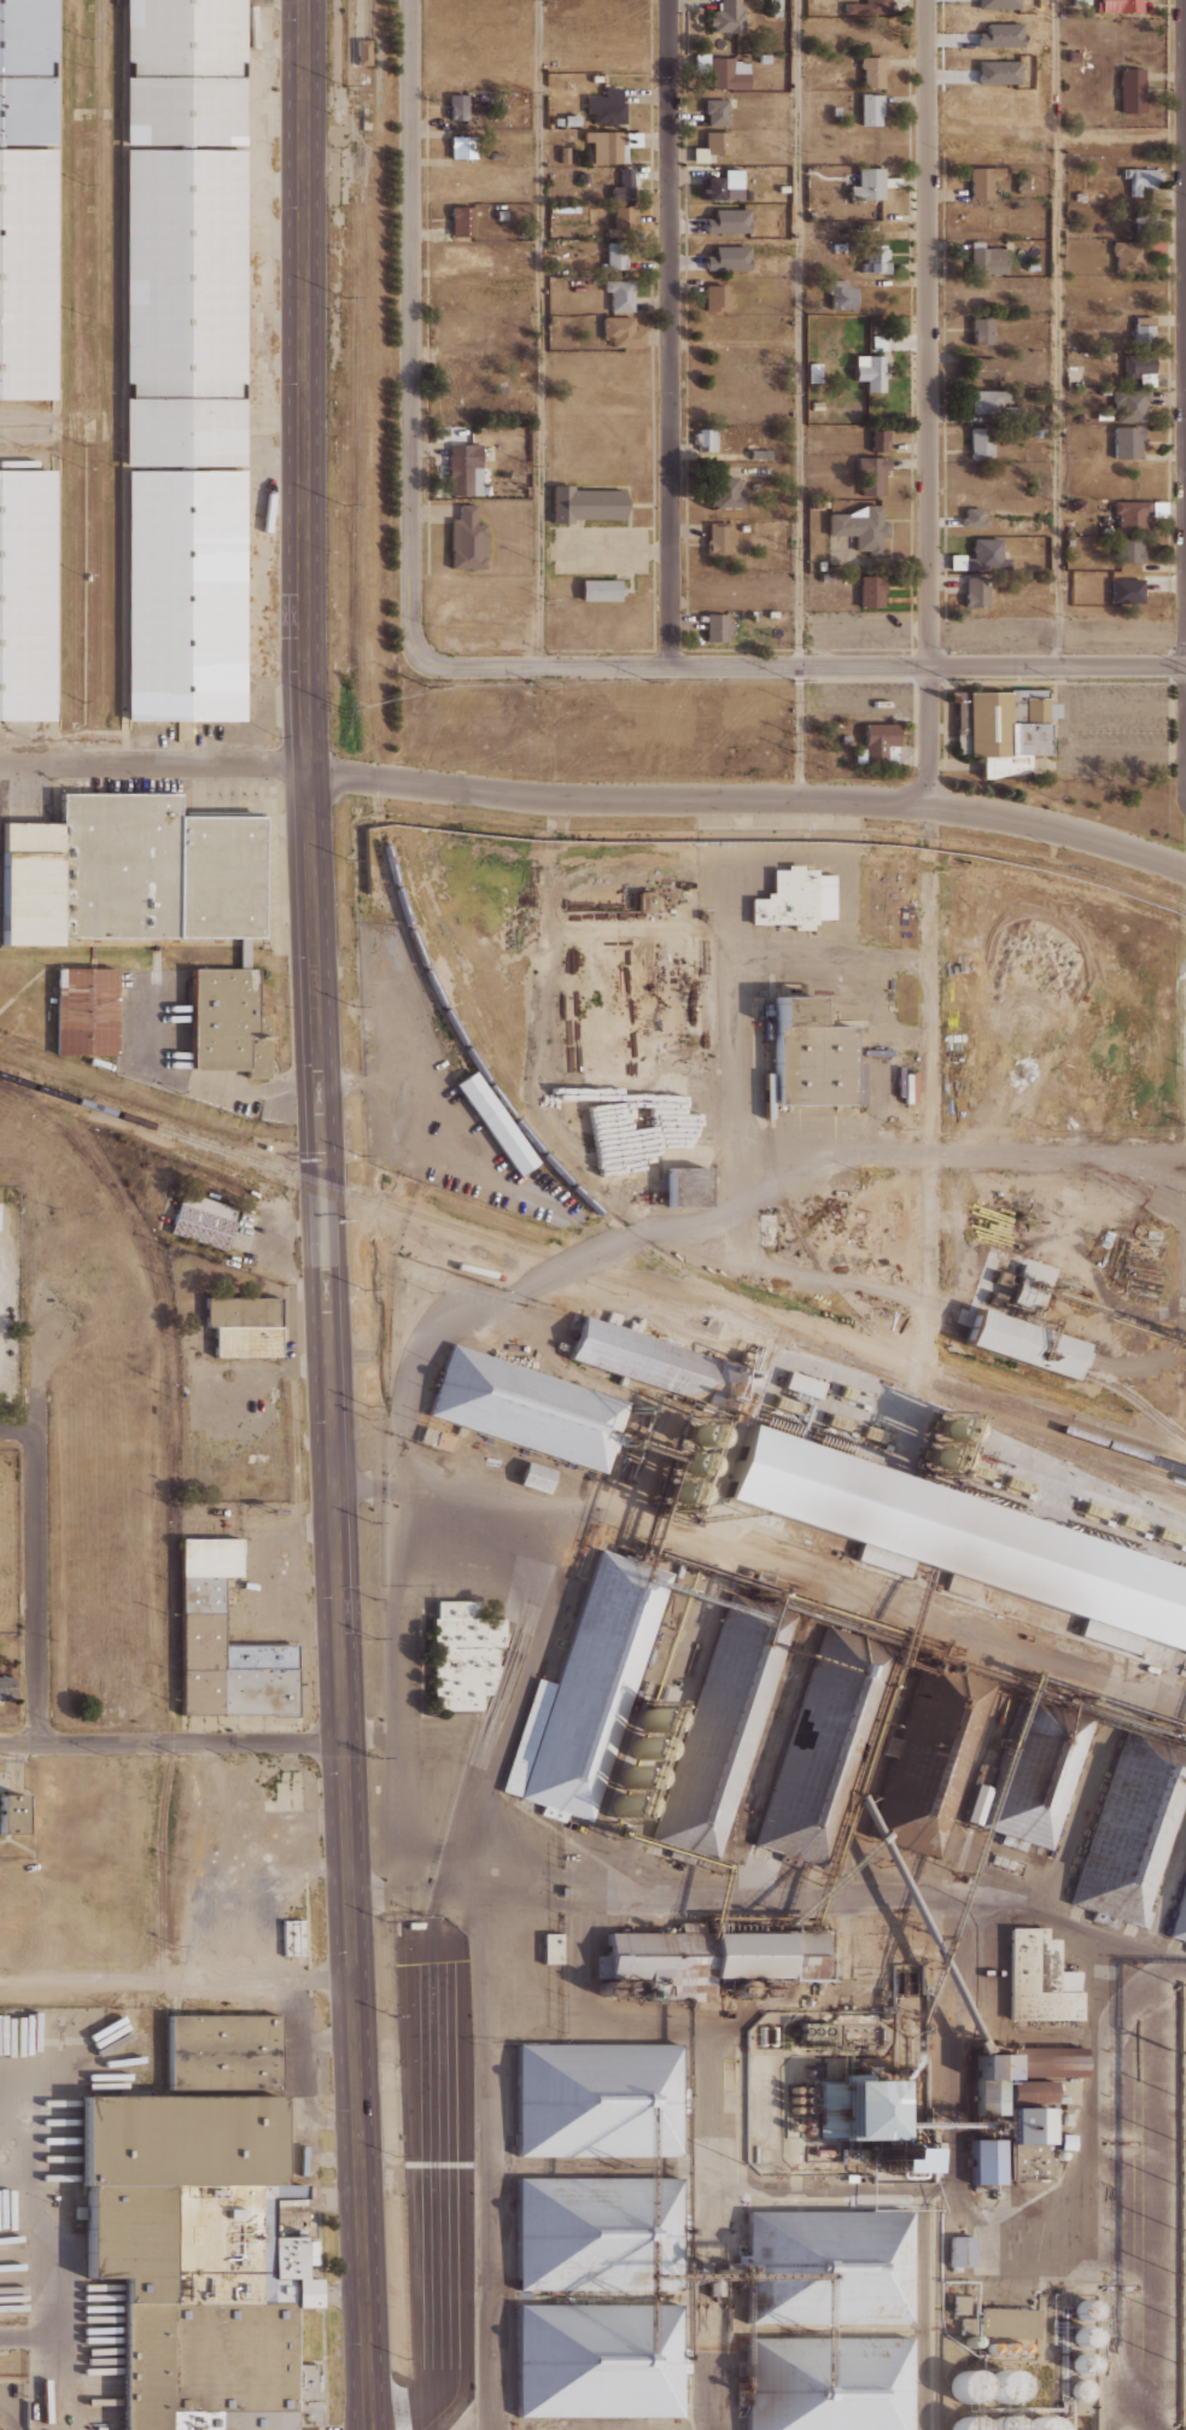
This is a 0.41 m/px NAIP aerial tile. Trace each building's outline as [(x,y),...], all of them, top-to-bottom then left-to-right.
[(55,144),(0,144),(0,0),(55,0),(55,60),(51,60),(51,76),(55,76),(55,144)] [(127,62),(127,0),(245,0),(245,62),(241,62),(241,77),(245,77),(245,145),(127,145),(127,77),(132,77),(132,62),(127,62)] [(719,7),(719,0),(740,0),(740,31),(707,31),(707,7),(719,7)] [(866,2),(866,0),(889,0),(889,14),(845,13),(845,2),(866,2)] [(1100,1),(1100,0),(1140,0),(1140,12),(1097,12),(1097,1),(1100,1)] [(1068,62),(1068,51),(1079,51),(1079,62),(1068,62)] [(711,57),(748,57),(748,89),(711,88),(711,57)] [(861,57),(881,57),(881,87),(861,87),(861,57)] [(1144,69),(1144,112),(1120,112),(1120,69),(1144,69)] [(586,95),(604,97),(604,88),(632,90),(629,129),(591,127),(592,113),(585,112),(586,95)] [(445,94),(466,93),(467,119),(446,121),(445,94)] [(860,93),(882,95),(882,125),(860,125),(860,93)] [(706,98),(728,100),(726,124),(703,123),(706,98)] [(831,106),(840,106),(839,116),(831,116),(831,106)] [(565,124),(565,113),(579,113),(579,124),(565,124)] [(583,130),(630,132),(630,165),(591,164),(591,142),(583,142),(583,130)] [(706,132),(735,132),(735,156),(706,156),(706,132)] [(451,135),(475,135),(475,158),(451,158),(451,135)] [(560,147),(568,147),(568,162),(560,162),(560,147)] [(57,399),(0,399),(0,148),(57,148),(57,399)] [(245,384),(241,384),(241,398),(245,398),(245,466),(125,466),(125,398),(132,398),(132,384),(125,384),(125,148),(245,148),(245,384)] [(858,168),(883,169),(883,199),(858,199),(858,168)] [(968,169),(1001,168),(1004,176),(994,179),(989,197),(969,197),(968,169)] [(725,170),(743,169),(743,188),(725,188),(725,170)] [(1122,169),(1157,169),(1157,188),(1141,189),(1141,195),(1131,195),(1131,177),(1122,177),(1122,169)] [(620,170),(632,170),(632,200),(610,200),(610,185),(620,185),(620,170)] [(579,182),(579,171),(589,171),(589,182),(579,182)] [(703,179),(719,177),(719,198),(703,199),(703,179)] [(884,177),(900,177),(900,187),(884,187),(884,177)] [(1017,193),(1017,183),(1028,183),(1028,192),(1017,193)] [(1074,200),(1074,192),(1085,192),(1085,200),(1074,200)] [(451,204),(473,204),(473,236),(451,236),(451,204)] [(615,208),(632,208),(633,235),(606,236),(604,228),(617,227),(615,208)] [(496,218),(496,209),(507,209),(506,218),(496,218)] [(714,209),(749,209),(749,234),(703,234),(703,218),(714,218),(714,209)] [(1156,211),(1137,212),(1138,233),(1157,232),(1156,211)] [(607,241),(626,243),(625,269),(607,269),(607,241)] [(970,241),(970,273),(1006,274),(1005,247),(983,247),(983,241),(970,241)] [(1111,241),(1147,241),(1147,273),(1115,273),(1115,255),(1111,255),(1111,241)] [(886,243),(860,244),(861,273),(887,271),(886,243)] [(1150,243),(1163,243),(1163,258),(1150,258),(1150,243)] [(714,245),(750,245),(750,270),(706,269),(706,256),(714,256),(714,245)] [(1027,262),(1038,262),(1038,270),(1027,270),(1027,262)] [(603,281),(603,291),(609,292),(609,312),(636,311),(635,279),(603,281)] [(828,279),(828,293),(831,294),(831,308),(854,309),(857,287),(847,287),(847,280),(828,279)] [(705,285),(728,285),(728,290),(732,290),(732,306),(728,306),(726,310),(705,310),(705,285)] [(603,316),(603,339),(612,339),(612,346),(647,346),(647,328),(635,328),(635,316),(603,316)] [(1134,343),(1134,316),(1153,316),(1153,343),(1134,343)] [(972,319),(974,345),(993,344),(992,319),(972,319)] [(871,350),(871,335),(915,333),(916,349),(871,350)] [(855,354),(883,355),(884,391),(865,391),(867,379),(855,380),(855,354)] [(1126,355),(1153,355),(1153,372),(1135,373),(1135,376),(1126,376),(1126,355)] [(974,357),(999,357),(998,380),(974,380),(974,357)] [(807,382),(808,363),(822,363),(820,382),(807,382)] [(1153,373),(1153,376),(1155,386),(1139,386),(1139,373),(1153,373)] [(1001,390),(970,390),(972,414),(1001,414),(1001,390)] [(1112,390),(1149,390),(1149,399),(1145,399),(1145,421),(1117,421),(1116,399),(1112,399),(1112,390)] [(811,409),(811,402),(822,402),(822,410),(811,409)] [(1096,420),(1096,411),(1111,411),(1111,420),(1096,420)] [(1143,427),(1143,446),(1140,446),(1140,458),(1114,458),(1114,434),(1112,434),(1112,431),(1114,431),(1114,426),(1143,427)] [(715,450),(697,450),(697,444),(694,444),(694,432),(699,432),(699,427),(717,428),(715,450)] [(969,427),(994,427),(994,456),(969,456),(969,427)] [(870,432),(887,433),(883,451),(871,451),(870,432)] [(446,444),(480,443),(483,495),(448,496),(446,444)] [(749,458),(750,449),(771,450),(771,458),(749,458)] [(859,457),(889,456),(889,477),(884,495),(860,496),(859,457)] [(55,720),(0,720),(0,461),(37,461),(37,471),(55,471),(55,720)] [(128,471),(246,471),(246,720),(128,720),(128,471)] [(711,477),(743,477),(743,506),(711,506),(711,477)] [(554,487),(554,522),(627,521),(626,486),(554,487)] [(1073,510),(1073,500),(1085,500),(1085,510),(1073,510)] [(1114,501),(1150,502),(1150,510),(1145,510),(1145,532),(1117,532),(1117,513),(1114,513),(1114,501)] [(457,503),(471,503),(471,527),(483,527),(483,566),(450,566),(451,519),(457,503)] [(828,513),(849,513),(864,504),(882,504),(881,550),(854,550),(854,536),(826,536),(828,513)] [(962,504),(983,506),(982,528),(960,527),(962,504)] [(707,522),(731,524),(730,557),(706,556),(707,522)] [(972,538),(1000,538),(1000,549),(1000,557),(1009,557),(1009,569),(964,569),(964,557),(971,557),(972,538)] [(1117,562),(1117,538),(1143,538),(1143,562),(1117,562)] [(964,554),(964,569),(948,569),(948,554),(964,554)] [(820,573),(830,573),(830,582),(820,580),(820,573)] [(861,576),(884,574),(886,607),(863,608),(861,576)] [(965,577),(982,577),(982,604),(965,604),(965,577)] [(703,578),(726,579),(725,609),(701,608),(703,578)] [(580,579),(580,600),(620,601),(620,579),(580,579)] [(702,613),(725,613),(725,639),(702,639),(702,613)] [(958,754),(958,701),(951,701),(951,690),(968,690),(968,691),(1009,691),(1009,689),(1047,689),(1047,702),(1059,702),(1059,717),(1047,717),(1047,723),(1048,723),(1048,754),(1029,754),(1029,778),(982,778),(982,754),(958,754)] [(866,725),(865,764),(895,765),(895,725),(866,725)] [(258,1015),(270,1015),(270,1077),(247,1077),(247,1069),(194,1069),(194,968),(240,968),(240,937),(63,937),(63,946),(5,946),(5,822),(62,822),(62,794),(181,794),(181,816),(264,816),(264,937),(249,937),(249,968),(258,968),(258,1015)] [(750,924),(750,898),(765,898),(765,893),(772,893),(772,869),(785,869),(785,865),(802,865),(802,869),(816,869),(816,874),(835,875),(835,921),(817,921),(817,924),(813,924),(813,929),(793,929),(793,924),(750,924)] [(637,892),(656,892),(656,912),(637,912),(637,892)] [(699,911),(709,911),(709,919),(699,919),(699,911)] [(118,1053),(58,1053),(58,968),(118,968),(118,1053)] [(775,997),(816,995),(816,1026),(853,1024),(853,1104),(776,1105),(775,997)] [(455,1085),(473,1071),(536,1162),(518,1174),(455,1085)] [(667,1167),(707,1167),(707,1205),(667,1205),(667,1167)] [(170,1232),(183,1190),(239,1208),(226,1250),(170,1232)] [(458,1258),(498,1267),(497,1274),(457,1264),(458,1258)] [(199,1327),(199,1298),(275,1298),(275,1356),(210,1356),(210,1327),(199,1327)] [(976,1308),(1081,1343),(1073,1367),(1069,1379),(964,1343),(968,1332),(976,1308)] [(574,1313),(736,1362),(721,1409),(702,1403),(703,1400),(561,1356),(574,1313)] [(455,1342),(430,1413),(608,1477),(633,1406),(455,1342)] [(822,1383),(816,1400),(777,1388),(783,1369),(822,1383)] [(738,1419),(1185,1574),(1185,1673),(708,1507),(738,1419)] [(456,1436),(450,1453),(416,1441),(422,1424),(456,1436)] [(521,1460),(550,1470),(543,1491),(514,1483),(521,1460)] [(239,1577),(220,1577),(220,1645),(293,1645),(293,1715),(177,1715),(177,1538),(239,1538),(239,1577)] [(601,1547),(519,1793),(589,1817),(671,1570),(601,1547)] [(649,1835),(711,1857),(793,1616),(730,1595),(649,1835)] [(428,1617),(432,1617),(432,1600),(473,1600),(473,1617),(501,1617),(501,1645),(495,1645),(493,1664),(497,1665),(489,1693),(485,1694),(479,1693),(479,1706),(475,1708),(428,1708),(428,1617)] [(752,1839),(816,1859),(884,1651),(820,1629),(752,1839)] [(931,1663),(994,1682),(942,1856),(880,1838),(931,1663)] [(1,1696),(0,1696),(0,1676),(14,1676),(14,1696),(14,1700),(1,1700),(1,1696)] [(1020,1694),(1092,1719),(1045,1859),(972,1834),(1020,1694)] [(1067,1904),(1138,1929),(1185,1790),(1185,1755),(1127,1735),(1067,1904)] [(2,1833),(2,1794),(27,1794),(27,1833),(2,1833)] [(1168,1933),(1185,1939),(1185,1881),(1168,1933)] [(561,1887),(571,1886),(572,1894),(562,1894),(561,1887)] [(1007,1927),(1046,1927),(1046,1938),(1057,1938),(1058,1970),(1080,1969),(1081,2019),(1010,2020),(1007,1927)] [(598,1929),(597,1975),(638,1976),(638,1998),(706,1999),(707,1976),(822,1979),(822,1933),(598,1929)] [(559,1933),(560,1963),(541,1963),(541,1933),(559,1933)] [(281,2087),(170,2087),(170,2014),(281,2014),(281,2087)] [(828,2022),(799,2023),(799,2040),(829,2039),(828,2022)] [(516,2038),(514,2151),(677,2154),(679,2041),(516,2038)] [(1012,2048),(1083,2046),(1083,2075),(1013,2076),(1012,2048)] [(977,2054),(1011,2054),(1011,2079),(977,2079),(977,2054)] [(819,2080),(892,2080),(890,2140),(819,2139),(819,2080)] [(976,2080),(1005,2080),(1004,2114),(976,2114),(976,2080)] [(1011,2080),(1054,2080),(1054,2103),(1011,2103),(1011,2080)] [(787,2116),(818,2116),(817,2111),(815,2111),(815,2102),(818,2102),(818,2085),(787,2085),(787,2116)] [(297,2425),(297,2429),(127,2429),(127,2302),(129,2302),(129,2277),(93,2277),(93,2184),(88,2184),(88,2095),(285,2095),(285,2184),(308,2184),(308,2197),(302,2197),(302,2209),(316,2209),(316,2237),(308,2237),(308,2277),(322,2277),(322,2307),(297,2307),(297,2364),(314,2364),(314,2361),(321,2361),(321,2425),(297,2425)] [(1006,2108),(1044,2108),(1044,2143),(1006,2143),(1006,2108)] [(1063,2113),(1071,2113),(1071,2125),(1062,2125),(1063,2113)] [(1057,2133),(1071,2134),(1070,2149),(1056,2149),(1057,2133)] [(968,2139),(998,2139),(997,2185),(968,2185),(968,2139)] [(927,2142),(940,2142),(940,2162),(925,2161),(927,2142)] [(1007,2144),(1048,2144),(1048,2180),(1007,2180),(1007,2144)] [(855,2171),(855,2159),(866,2159),(866,2146),(890,2146),(889,2171),(855,2171)] [(859,2148),(859,2157),(854,2157),(854,2162),(836,2162),(836,2148),(859,2148)] [(913,2173),(913,2149),(890,2148),(890,2159),(879,2159),(879,2172),(913,2173)] [(520,2177),(519,2289),(680,2292),(683,2179),(520,2177)] [(747,2209),(746,2323),(907,2325),(910,2213),(747,2209)] [(950,2236),(972,2236),(972,2266),(950,2266),(950,2236)] [(953,2295),(968,2295),(968,2314),(953,2313),(953,2295)] [(519,2307),(516,2419),(679,2423),(680,2309),(519,2307)] [(1038,2309),(979,2308),(979,2335),(1038,2336),(1038,2309)] [(744,2429),(906,2429),(907,2342),(746,2340),(744,2429)] [(991,2388),(986,2380),(983,2382),(974,2366),(947,2381),(961,2406),(991,2388)] [(991,2401),(1020,2400),(1019,2370),(989,2371),(991,2401)] [(1047,2412),(1019,2428),(1013,2417),(1002,2423),(1005,2428),(1001,2429),(1057,2429),(1047,2412)] [(983,2418),(951,2418),(951,2429),(983,2429),(983,2418)]
